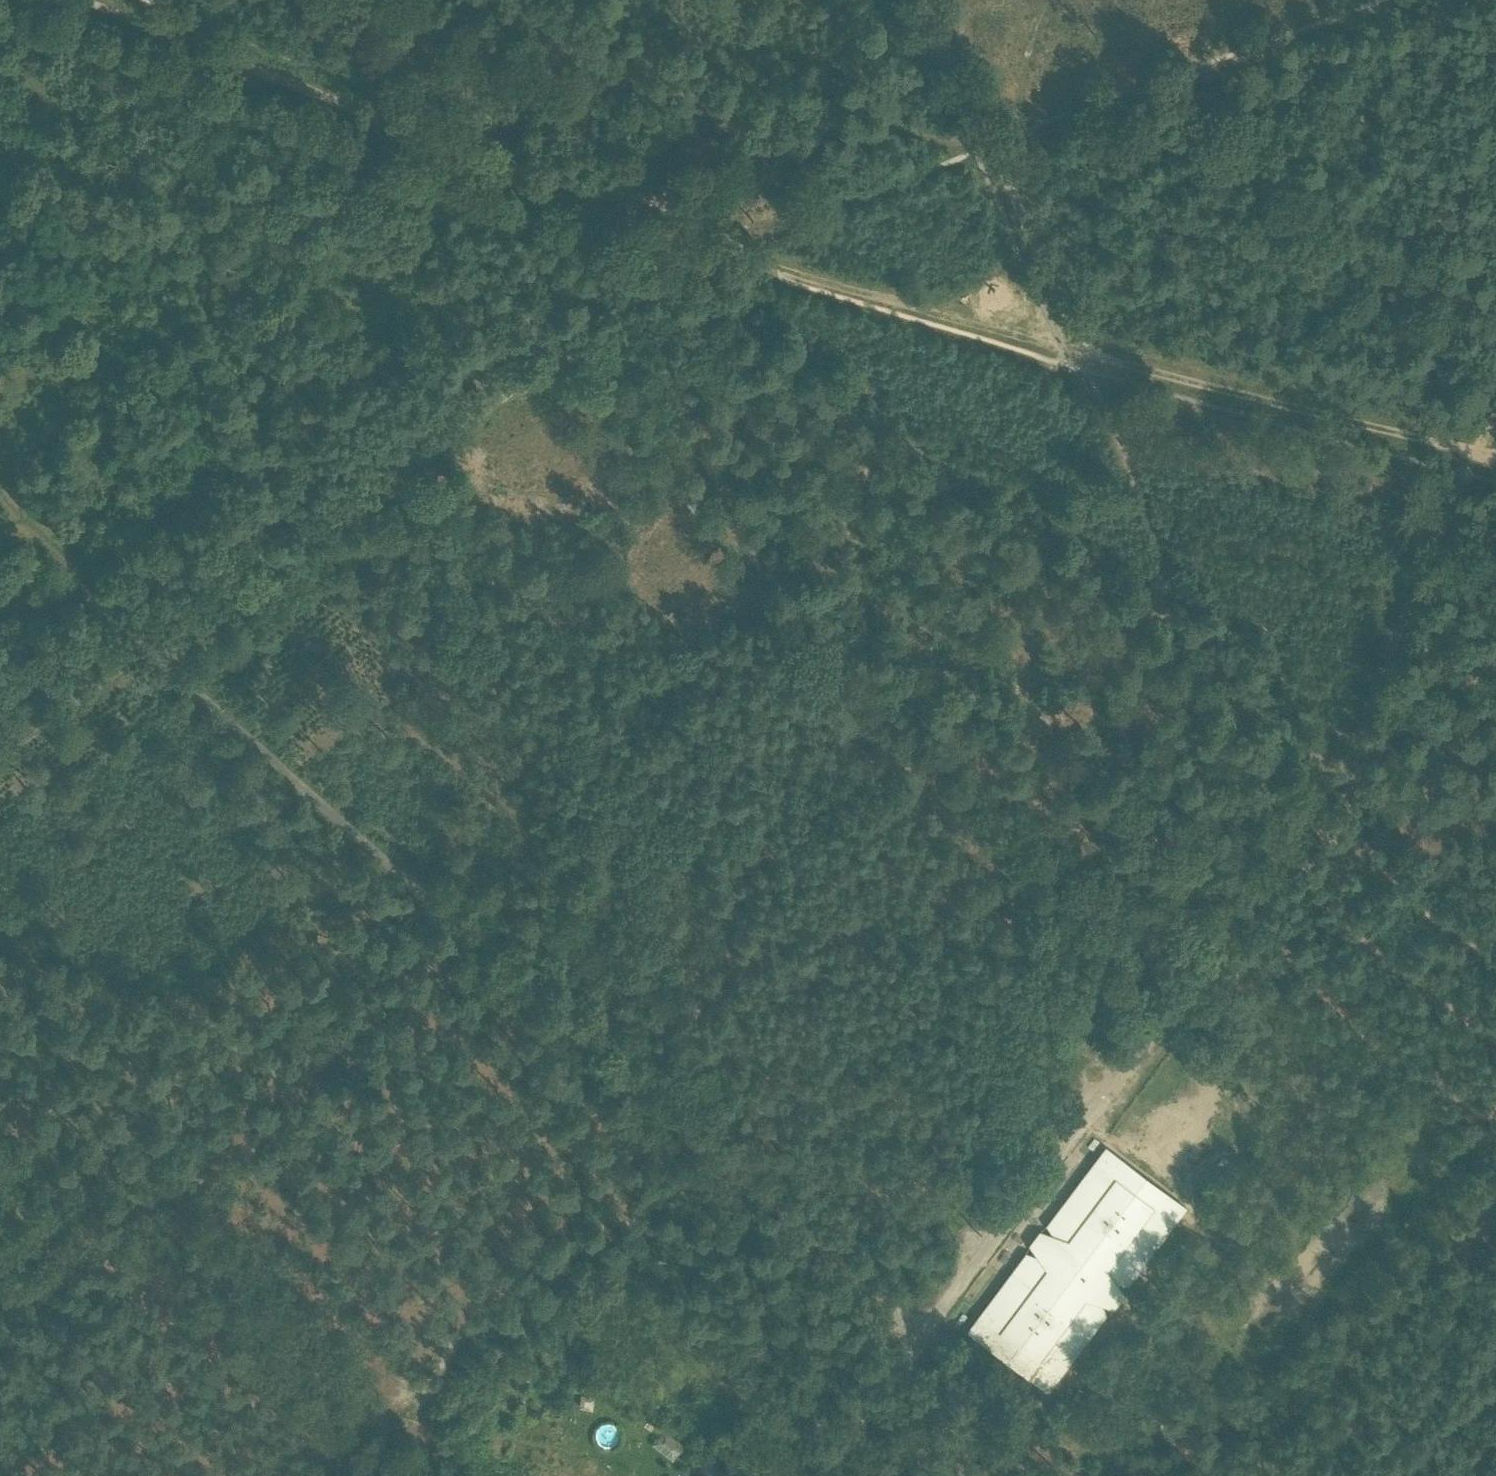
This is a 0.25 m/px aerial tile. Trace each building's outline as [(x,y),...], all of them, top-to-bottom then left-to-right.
[(994,1348),(1020,1368),(1024,1370),(1023,1371),(1047,1390),(1059,1374),(1055,1370),(1085,1330),(1091,1334),(1107,1313),(1099,1302),(1114,1281),(1128,1286),(1144,1264),(1138,1260),(1168,1219),(1173,1223),(1185,1207),(1161,1189),(1160,1190),(1130,1168),(1131,1167),(1107,1148),(1095,1164),(1100,1168),(1069,1208),(1063,1204),(1047,1225),(1055,1237),(1040,1257),(1026,1252),(1010,1274),(1017,1278),(986,1319),(982,1315),(970,1331),(994,1349),(994,1348)]
